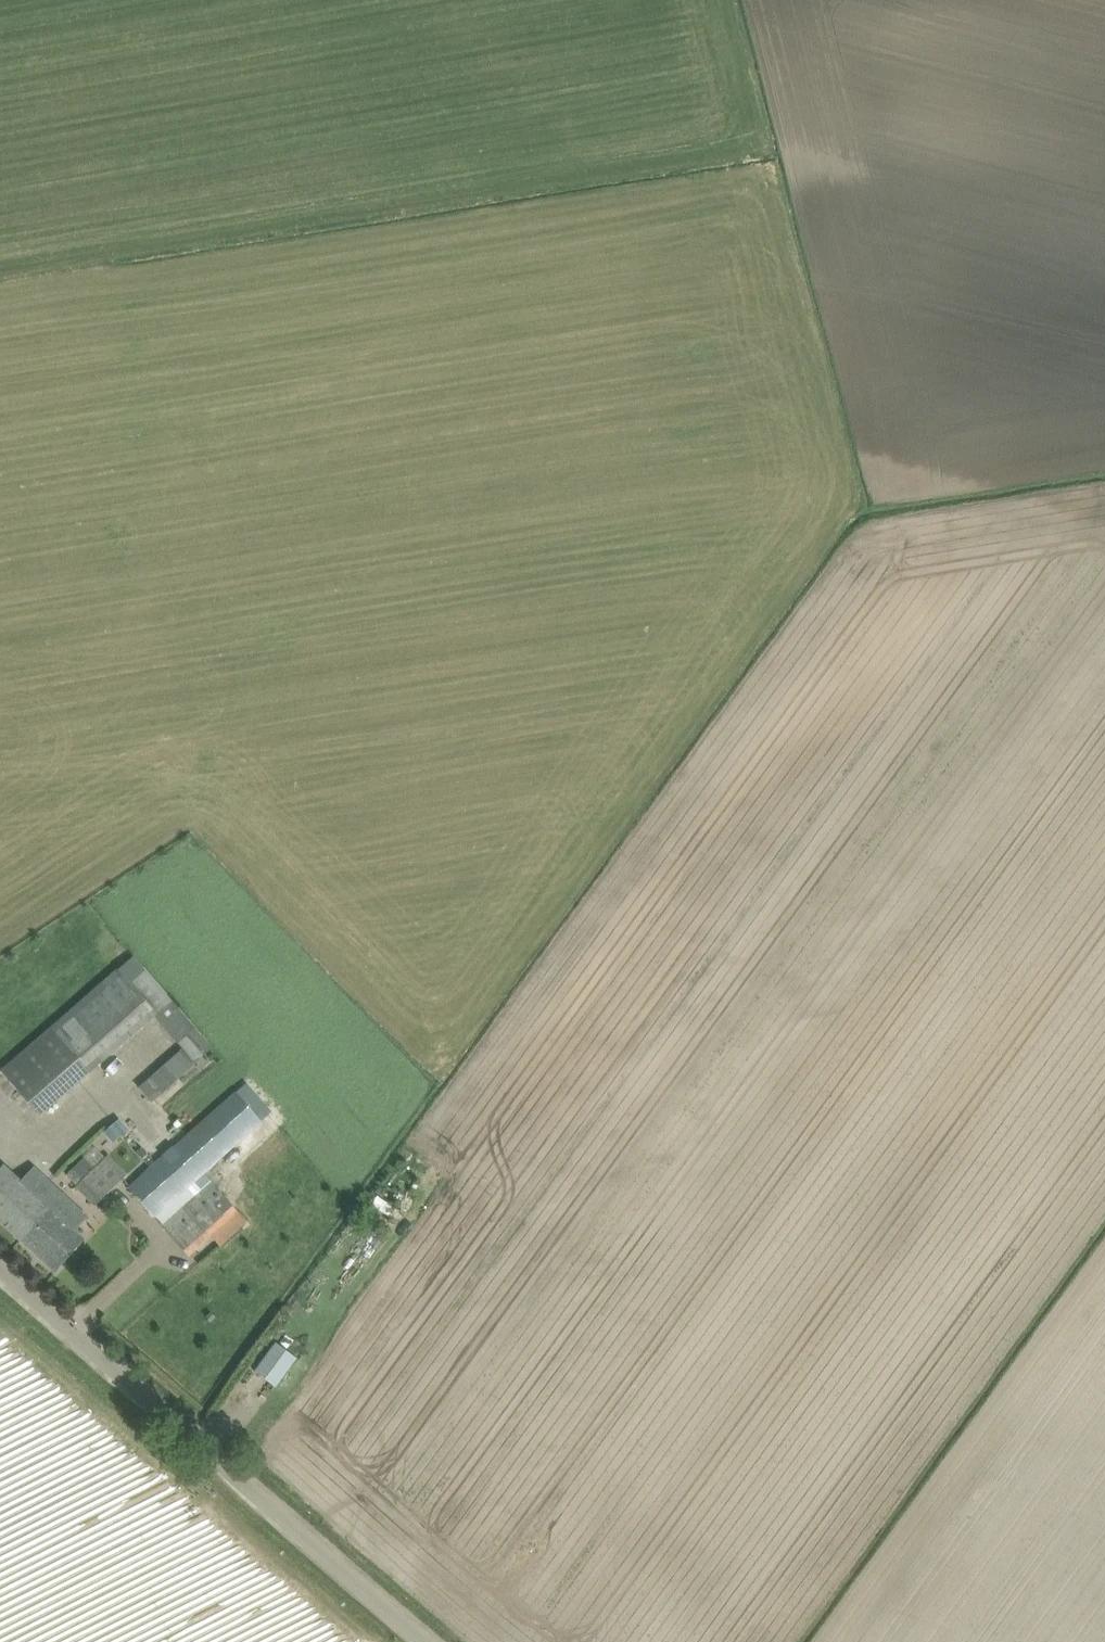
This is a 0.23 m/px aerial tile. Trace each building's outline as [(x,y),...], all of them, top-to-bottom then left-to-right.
[(119,970),(1,1071),(39,1115),(155,1016),(183,1049),(150,1076),(139,1086),(151,1100),(195,1062),(213,1047),(147,969),(130,983),(119,970)] [(262,1120),(236,1092),(129,1188),(155,1217),(262,1120)] [(121,1116),(109,1127),(119,1138),(131,1127),(121,1116)] [(84,1156),(66,1174),(77,1185),(76,1186),(96,1205),(102,1198),(126,1174),(107,1154),(95,1166),(84,1156)] [(0,1169),(0,1219),(57,1271),(86,1239),(76,1230),(88,1216),(34,1166),(22,1180),(5,1164),(0,1169)] [(237,1211),(211,1182),(164,1223),(189,1253),(237,1211)] [(277,1341),(255,1370),(276,1386),(298,1357),(277,1341)]
